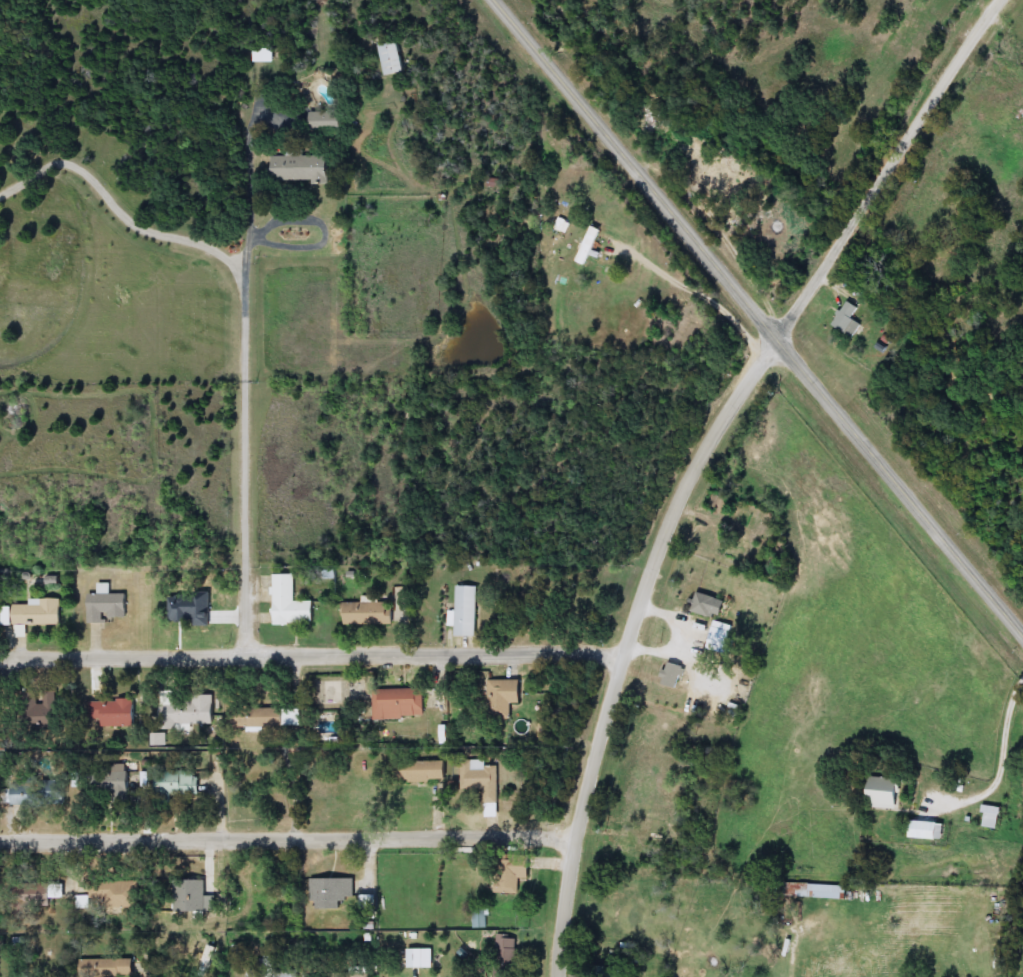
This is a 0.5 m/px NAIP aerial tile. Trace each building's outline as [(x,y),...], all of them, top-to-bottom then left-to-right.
[(380,45),(399,41),(406,72),(387,76),(380,45)] [(652,134),(637,127),(648,104),(663,111),(652,134)] [(310,130),(310,112),(342,112),(342,130),(310,130)] [(329,181),(271,182),(271,155),(329,155),(329,181)] [(577,259),(596,226),(603,230),(585,263),(577,259)] [(848,324),(838,318),(847,302),(857,307),(848,324)] [(314,625),(274,626),(274,575),(294,575),(294,602),(314,602),(314,625)] [(98,584),(110,584),(110,594),(128,594),(128,619),(108,620),(108,624),(88,624),(88,595),(98,594),(98,584)] [(478,586),(478,637),(456,637),(456,626),(449,626),(449,613),(456,613),(456,586),(478,586)] [(691,610),(699,592),(720,601),(712,619),(691,610)] [(61,599),(61,626),(26,626),(26,636),(15,637),(15,626),(4,626),(4,603),(27,603),(27,599),(61,599)] [(393,603),(393,625),(342,625),(342,603),(393,603)] [(728,648),(709,644),(714,627),(733,631),(728,648)] [(677,690),(660,684),(667,662),(685,668),(677,690)] [(523,681),(523,704),(512,704),(512,720),(489,720),(488,681),(523,681)] [(374,719),(374,689),(425,689),(425,719),(374,719)] [(59,729),(22,729),(22,693),(59,693),(59,729)] [(87,727),(87,701),(135,701),(135,727),(87,727)] [(218,728),(159,727),(160,703),(219,704),(218,728)] [(231,709),(297,709),(297,727),(231,727),(231,709)] [(446,782),(396,782),(396,761),(446,761),(446,782)] [(500,817),(487,818),(486,788),(461,788),(461,761),(486,761),(486,768),(499,768),(500,817)] [(105,804),(105,774),(128,774),(128,804),(105,804)] [(158,795),(158,774),(199,774),(199,795),(158,795)] [(903,811),(873,808),(876,777),(906,780),(903,811)] [(64,782),(64,805),(12,805),(11,782),(64,782)] [(1003,807),(1001,829),(984,828),(986,806),(1003,807)] [(913,839),(914,822),(947,823),(946,840),(913,839)] [(518,896),(494,890),(503,857),(533,865),(529,880),(523,878),(518,896)] [(355,879),(355,907),(313,907),(313,902),(310,902),(310,879),(355,879)] [(89,880),(140,880),(140,908),(108,908),(108,898),(89,899),(89,880)] [(172,880),(206,880),(206,912),(172,912),(172,880)] [(22,890),(45,881),(50,894),(27,903),(22,890)] [(811,886),(847,886),(847,898),(811,898),(811,886)] [(76,906),(77,900),(87,902),(86,908),(76,906)] [(515,935),(514,976),(494,976),(495,935),(515,935)] [(409,950),(424,950),(424,969),(409,969),(409,950)] [(299,971),(299,976),(247,976),(247,968),(259,967),(259,958),(274,958),(275,972),(299,971)] [(133,960),(133,976),(80,976),(80,960),(133,960)]
